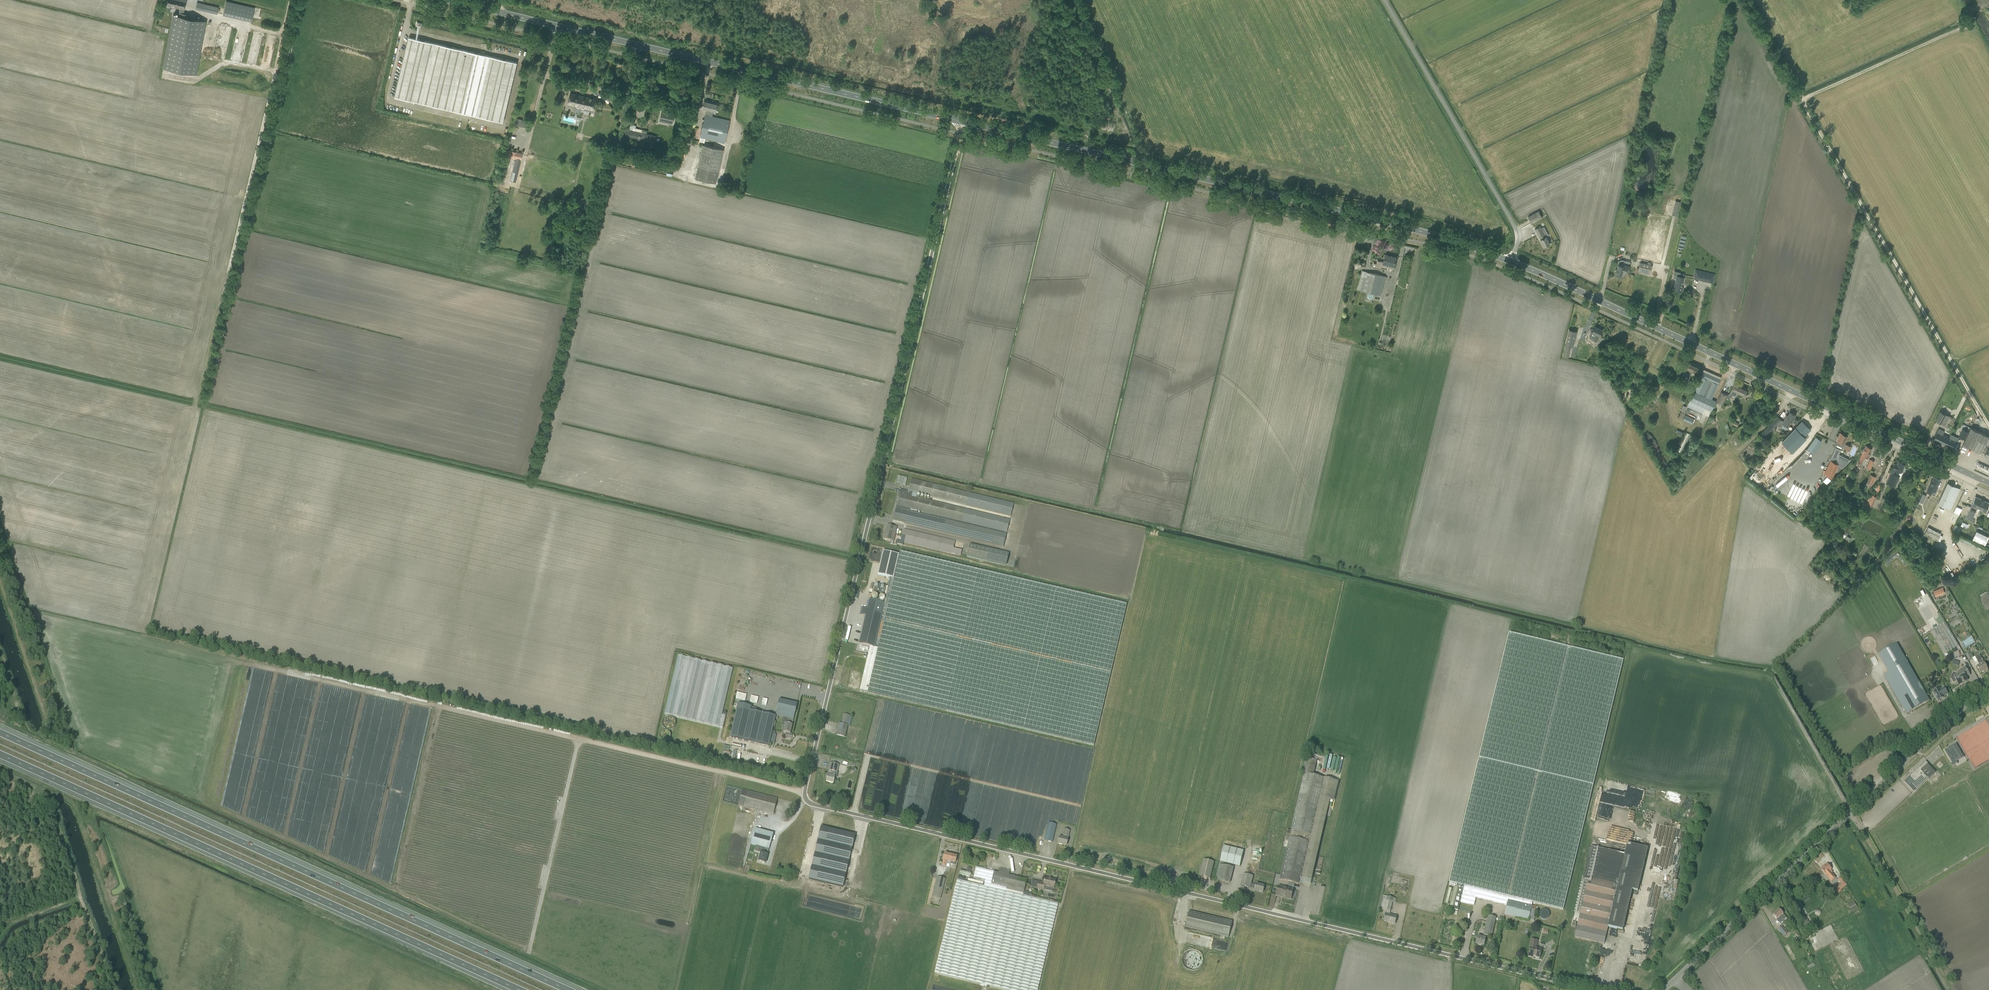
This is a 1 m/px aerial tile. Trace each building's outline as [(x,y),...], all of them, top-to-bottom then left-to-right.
[(174,7),(184,10),(186,0),(185,0),(167,0),(166,4),(175,6),(174,7)] [(252,21),(255,7),(226,1),(223,15),(252,21)] [(196,9),(217,14),(218,8),(197,3),(196,9)] [(170,30),(162,68),(163,68),(196,75),(206,22),(193,19),(189,18),(190,15),(183,13),(179,12),(178,16),(174,16),(172,15),(170,29),(170,30)] [(395,97),(503,122),(517,62),(409,37),(395,97)] [(240,84),(242,78),(215,73),(214,79),(240,84)] [(570,93),(567,106),(574,108),(575,106),(581,107),(585,108),(584,110),(588,111),(589,109),(593,110),(595,104),(596,100),(570,93)] [(701,137),(700,142),(704,143),(705,138),(725,143),(730,121),(711,116),(712,110),(715,111),(717,104),(716,104),(717,103),(713,102),(713,103),(705,101),(703,108),(707,109),(707,112),(706,112),(706,115),(705,115),(700,137),(701,137)] [(661,112),(660,119),(668,121),(670,121),(669,124),(672,124),(674,115),(661,112)] [(515,125),(527,128),(529,121),(516,118),(515,125)] [(638,139),(654,143),(656,136),(646,134),(647,131),(635,128),(635,131),(625,129),(623,136),(630,137),(629,139),(637,141),(638,139)] [(661,144),(673,147),(675,139),(663,136),(661,144)] [(695,178),(715,183),(723,150),(707,146),(707,144),(705,143),(704,145),(703,145),(695,178)] [(510,181),(516,182),(523,153),(506,149),(504,156),(516,158),(510,181)] [(1528,217),(1532,223),(1542,217),(1538,211),(1528,217)] [(1535,229),(1544,246),(1550,243),(1546,236),(1548,235),(1544,227),(1541,228),(1540,226),(1535,229)] [(1373,263),(1372,267),(1375,268),(1381,269),(1381,267),(1383,268),(1387,269),(1387,267),(1388,264),(1394,266),(1394,265),(1395,266),(1396,262),(1395,262),(1396,257),(1385,255),(1384,262),(1377,260),(1376,263),(1373,263)] [(1640,263),(1638,271),(1650,274),(1652,265),(1640,262),(1640,263)] [(1615,275),(1622,276),(1623,272),(1624,271),(1624,272),(1627,273),(1628,273),(1630,266),(1629,265),(1629,266),(1625,265),(1624,266),(1618,264),(1617,269),(1616,269),(1615,270),(1615,271),(1615,272),(1615,275)] [(1714,275),(1696,270),(1694,276),(1700,277),(1700,279),(1712,282),(1714,275)] [(1677,276),(1673,290),(1682,292),(1683,288),(1682,287),(1684,276),(1680,275),(1680,272),(1674,271),(1673,275),(1677,276)] [(1361,290),(1381,295),(1385,276),(1366,272),(1361,290)] [(1590,338),(1597,341),(1599,336),(1600,336),(1602,330),(1595,326),(1592,332),(1591,332),(1589,336),(1590,338)] [(1569,329),(1565,345),(1570,346),(1573,347),(1577,331),(1569,329)] [(1687,366),(1682,377),(1683,377),(1684,378),(1686,375),(1689,377),(1690,376),(1692,371),(1698,374),(1700,372),(1702,367),(1689,361),(1687,366)] [(1687,406),(1702,413),(1704,407),(1712,410),(1716,401),(1711,399),(1720,379),(1703,371),(1701,376),(1687,406)] [(1734,383),(1730,393),(1736,396),(1737,393),(1744,396),(1747,389),(1734,383)] [(1721,392),(1716,402),(1722,405),(1727,395),(1721,392)] [(1688,408),(1685,414),(1699,420),(1702,414),(1688,408)] [(1787,415),(1781,427),(1786,429),(1787,426),(1788,426),(1790,421),(1792,422),(1796,424),(1798,420),(1794,418),(1796,415),(1790,412),(1788,415),(1787,415)] [(1936,421),(1945,425),(1949,416),(1940,412),(1936,421)] [(1778,416),(1767,427),(1770,429),(1771,427),(1773,429),(1774,427),(1775,426),(1781,420),(1778,416)] [(1802,421),(1782,442),(1793,452),(1806,438),(1804,436),(1811,429),(1802,421)] [(1933,439),(1945,445),(1949,437),(1943,434),(1944,431),(1938,428),(1933,439)] [(1981,453),(1985,443),(1988,444),(1988,438),(1988,436),(1971,428),(1967,435),(1965,440),(1963,445),(1981,453)] [(1962,429),(1959,437),(1964,440),(1968,431),(1962,429)] [(1686,432),(1679,447),(1684,449),(1691,434),(1686,432)] [(1840,433),(1835,444),(1849,451),(1851,446),(1847,444),(1844,443),(1848,436),(1840,433)] [(1949,437),(1945,445),(1953,449),(1957,441),(1949,437)] [(1988,457),(1988,449),(1988,448),(1988,445),(1988,444),(1985,443),(1981,453),(1981,451),(1985,453),(1984,455),(1988,457)] [(1858,464),(1860,464),(1862,464),(1865,457),(1868,459),(1870,456),(1869,455),(1872,448),(1866,445),(1864,449),(1864,448),(1862,452),(1858,462),(1858,464)] [(1779,457),(1783,453),(1778,448),(1774,452),(1779,457)] [(1824,473),(1832,477),(1838,464),(1830,460),(1825,470),(1824,473)] [(1887,483),(1894,486),(1900,476),(1895,473),(1897,470),(1901,472),(1905,463),(1899,460),(1897,464),(1895,463),(1892,468),(1893,468),(1887,483)] [(1780,482),(1790,471),(1787,469),(1778,479),(1780,482)] [(1806,470),(1800,484),(1813,489),(1819,476),(1816,475),(1817,473),(1812,470),(1811,472),(1806,470)] [(1867,482),(1872,485),(1876,477),(1871,474),(1867,482)] [(898,475),(896,483),(905,486),(908,478),(898,475)] [(1779,492),(1791,480),(1789,477),(1777,490),(1779,492)] [(1930,484),(1927,491),(1931,493),(1932,490),(1935,491),(1937,488),(1937,487),(1939,483),(1940,480),(1934,477),(1932,481),(1931,480),(1929,484),(1930,484)] [(1010,517),(1013,504),(911,479),(908,492),(900,490),(893,521),(904,523),(904,525),(1003,548),(1006,534),(910,512),(910,510),(1006,533),(1010,520),(916,497),(917,494),(1010,517)] [(1946,507),(1950,509),(1960,489),(1955,487),(1955,486),(1948,483),(1938,503),(1946,507)] [(1864,506),(1871,509),(1876,497),(1870,494),(1864,506)] [(1965,518),(1973,522),(1975,518),(1972,517),(1975,513),(1977,514),(1979,511),(1976,509),(1977,508),(1978,509),(1978,508),(1985,511),(1988,503),(1975,496),(1965,518)] [(1886,509),(1890,513),(1894,507),(1893,507),(1889,504),(1886,509)] [(883,539),(893,542),(896,528),(887,526),(886,532),(885,531),(883,539)] [(1924,535),(1937,541),(1940,533),(1928,527),(1924,535)] [(903,529),(900,541),(939,550),(955,554),(956,549),(953,549),(955,541),(939,537),(903,529)] [(1976,531),(1972,539),(1984,545),(1988,537),(1976,531)] [(986,562),(1006,567),(1009,553),(970,544),(967,557),(986,562)] [(1928,554),(1938,558),(1942,551),(1932,546),(1928,554)] [(883,551),(877,575),(890,578),(888,587),(875,584),(873,592),(884,595),(884,597),(885,597),(884,604),(869,600),(867,609),(862,608),(860,615),(865,616),(859,644),(870,647),(860,691),(867,693),(872,694),(1080,742),(1094,745),(1126,605),(905,553),(900,552),(894,579),(893,578),(899,555),(883,551)] [(1942,587),(1933,591),(1934,592),(1935,596),(1935,597),(1936,598),(1940,597),(1939,595),(1940,595),(1945,593),(1942,587)] [(1933,629),(1947,653),(1958,646),(1945,623),(1933,629)] [(1510,633),(1449,883),(1464,886),(1461,902),(1474,906),(1476,898),(1507,905),(1505,915),(1528,921),(1534,921),(1537,907),(1532,905),(1532,903),(1563,910),(1622,660),(1510,633)] [(1965,649),(1975,643),(1971,636),(1961,642),(1965,649)] [(1897,644),(1878,655),(1889,672),(1884,675),(1907,714),(1930,701),(1903,655),(1897,644)] [(1871,662),(1876,660),(1874,653),(1868,656),(1871,662)] [(1980,655),(1976,658),(1980,666),(1977,667),(1981,673),(1988,670),(1985,663),(1984,663),(1980,655)] [(723,715),(732,667),(677,656),(665,715),(723,727),(726,716),(723,715)] [(1970,675),(1966,668),(1960,671),(1961,674),(1958,676),(1952,674),(1951,678),(1954,683),(1957,681),(1959,685),(1968,680),(1966,677),(1970,675)] [(1933,692),(1938,702),(1945,698),(1945,697),(1948,695),(1945,688),(1941,690),(1940,689),(1933,692)] [(730,738),(768,746),(775,719),(778,719),(778,717),(779,718),(779,716),(787,718),(786,724),(785,723),(783,732),(786,733),(785,737),(792,739),(792,735),(792,734),(790,734),(794,719),(793,719),(794,714),(795,714),(797,704),(779,700),(777,710),(776,715),(775,715),(775,716),(750,711),(751,707),(738,704),(730,738)] [(841,724),(847,725),(848,722),(849,719),(849,716),(843,714),(842,721),(841,724)] [(664,717),(664,727),(674,728),(674,717),(664,717)] [(837,735),(845,737),(848,725),(847,725),(841,724),(839,723),(837,735)] [(1951,764),(1952,767),(1958,764),(1956,761),(1961,759),(1954,747),(1951,749),(1950,750),(1949,748),(1945,750),(1952,763),(1951,764)] [(1888,752),(1888,754),(1885,755),(1886,759),(1896,757),(1894,750),(1888,752)] [(1281,875),(1280,880),(1300,885),(1302,875),(1307,854),(1324,778),(1313,776),(1317,761),(1306,758),(1302,773),(1304,774),(1291,831),(1287,830),(1285,840),(1289,841),(1287,847),(1287,849),(1281,875)] [(1925,762),(1904,782),(1913,791),(1927,777),(1929,779),(1936,773),(1928,764),(1928,765),(1925,762)] [(828,776),(826,782),(833,783),(834,778),(835,777),(832,777),(833,772),(836,772),(838,765),(831,763),(829,771),(828,776)] [(738,805),(773,815),(777,799),(742,790),(738,805)] [(1046,833),(1044,840),(1052,842),(1056,825),(1048,823),(1046,833)] [(809,879),(843,887),(855,835),(821,827),(809,879)] [(758,862),(765,864),(768,855),(767,855),(770,844),(771,844),(773,834),(755,829),(754,834),(752,839),(751,844),(763,847),(762,853),(761,853),(758,862)] [(1058,844),(1066,846),(1068,839),(1067,839),(1069,831),(1064,830),(1062,838),(1059,837),(1058,844)] [(1591,846),(1573,921),(1578,922),(1574,937),(1604,944),(1608,927),(1623,931),(1632,890),(1638,892),(1648,849),(1627,844),(1625,854),(1591,846)] [(1220,862),(1240,867),(1244,851),(1224,846),(1220,862)] [(943,860),(942,865),(946,866),(947,863),(947,861),(951,862),(950,864),(955,865),(956,862),(957,857),(945,854),(943,859),(943,860)] [(1200,876),(1210,878),(1214,862),(1204,860),(1200,876)] [(1231,882),(1234,867),(1219,864),(1216,880),(1231,882)] [(1821,870),(1832,882),(1836,878),(1832,873),(1833,872),(1831,870),(1832,870),(1827,864),(1821,870)] [(935,973),(1005,989),(1038,989),(1058,904),(1023,895),(1027,880),(1009,875),(1010,871),(999,869),(998,873),(976,868),(974,877),(985,880),(984,886),(957,880),(935,973)] [(1255,890),(1263,892),(1265,886),(1256,884),(1256,885),(1251,884),(1253,876),(1244,874),(1241,886),(1250,888),(1250,887),(1255,889),(1255,890)] [(1836,891),(1838,894),(1841,891),(1841,890),(1848,885),(1842,876),(1837,880),(1840,883),(1833,888),(1834,888),(1836,891)] [(932,897),(940,899),(945,879),(936,877),(932,897)] [(1038,882),(1037,889),(1044,890),(1044,887),(1053,889),(1054,889),(1056,880),(1045,878),(1043,884),(1038,882)] [(1278,886),(1276,896),(1280,897),(1280,896),(1291,898),(1293,890),(1278,886)] [(1659,890),(1658,898),(1674,901),(1676,892),(1673,891),(1673,888),(1665,886),(1664,891),(1659,890)] [(1449,908),(1453,909),(1459,889),(1459,888),(1455,887),(1449,908)] [(1459,889),(1453,909),(1458,911),(1463,890),(1459,889)] [(1386,914),(1384,921),(1395,924),(1396,919),(1397,917),(1389,915),(1390,911),(1392,902),(1396,903),(1397,899),(1387,896),(1384,909),(1385,910),(1387,910),(1386,914)] [(1788,899),(1792,906),(1796,904),(1793,896),(1788,899)] [(1656,902),(1651,922),(1654,923),(1659,903),(1656,902)] [(1854,902),(1848,905),(1852,913),(1858,910),(1854,902)] [(1794,908),(1800,920),(1805,917),(1799,905),(1794,908)] [(1776,920),(1779,923),(1783,920),(1784,920),(1786,918),(1779,910),(1773,915),(1777,920),(1776,920)] [(1189,911),(1186,927),(1229,937),(1233,922),(1189,911)] [(1476,944),(1484,946),(1486,938),(1486,936),(1491,937),(1496,918),(1488,916),(1484,935),(1483,938),(1478,936),(1476,944)] [(1777,929),(1784,936),(1788,933),(1781,925),(1777,929)] [(1533,957),(1540,958),(1542,949),(1536,948),(1538,940),(1531,939),(1530,946),(1531,947),(1528,956),(1533,957)] [(1183,957),(1183,960),(1183,964),(1185,966),(1188,968),(1191,969),(1195,969),(1198,968),(1200,965),(1202,962),(1202,959),(1202,956),(1200,953),(1198,951),(1195,950),(1192,950),(1189,950),(1186,952),(1184,954),(1183,957)]
